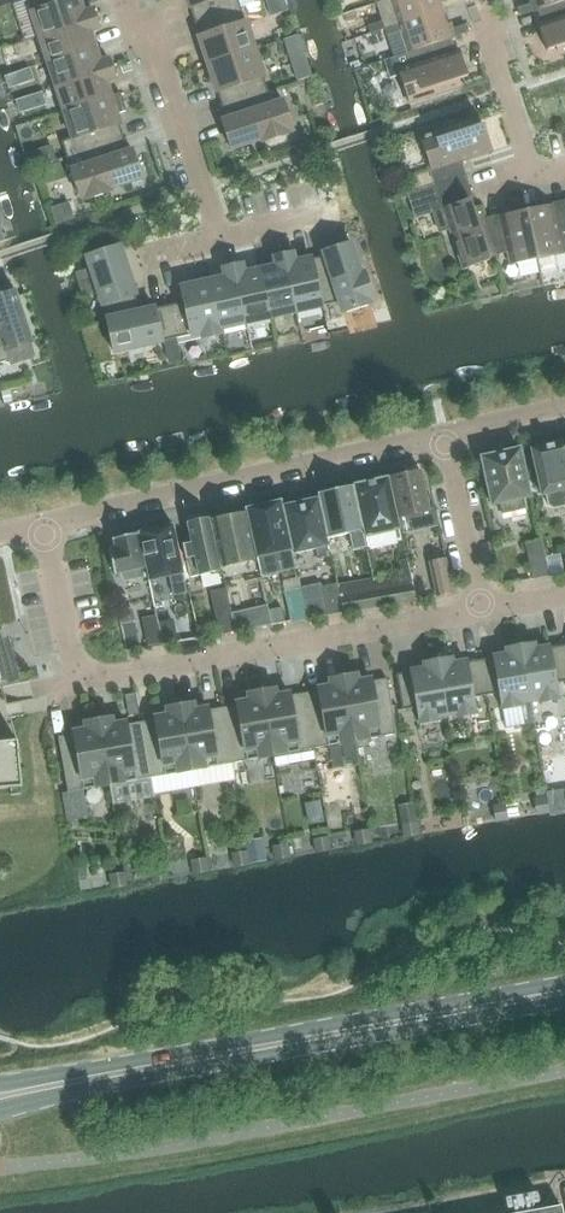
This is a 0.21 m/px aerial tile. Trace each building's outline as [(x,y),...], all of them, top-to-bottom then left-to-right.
[(96,19),(93,10),(83,13),(79,0),(28,0),(40,37),(96,19)] [(240,8),(238,0),(187,0),(195,23),(240,8)] [(441,11),(437,0),(389,0),(376,4),(382,22),(368,26),(370,34),(384,29),(441,11)] [(564,1),(564,0),(531,0),(532,4),(520,7),(523,15),(538,10),(538,9),(564,1)] [(538,10),(543,23),(538,24),(547,51),(564,45),(564,1),(538,9),(538,10)] [(208,65),(254,50),(240,8),(195,23),(208,65)] [(450,38),(450,39),(466,34),(465,33),(468,32),(466,24),(451,29),(450,24),(446,25),(441,11),(384,29),(386,36),(401,31),(407,52),(450,38)] [(48,62),(94,47),(89,32),(99,28),(96,19),(40,37),(48,62)] [(284,40),(288,54),(303,49),(299,35),(284,40)] [(450,39),(424,48),(428,60),(398,70),(409,104),(450,91),(447,83),(468,77),(459,50),(454,52),(450,39)] [(16,45),(2,50),(5,58),(18,54),(16,45)] [(56,87),(112,69),(109,60),(99,63),(94,47),(48,62),(56,87)] [(222,107),(268,92),(254,50),(208,65),(222,107)] [(64,112),(110,97),(105,81),(115,78),(112,69),(56,87),(64,112)] [(9,89),(20,85),(16,73),(5,76),(9,89)] [(16,100),(20,112),(47,104),(43,91),(16,100)] [(268,92),(222,107),(226,121),(222,122),(231,149),(263,139),(264,143),(289,135),(287,131),(292,129),(283,102),(272,106),(268,92)] [(78,154),(124,139),(116,115),(126,112),(120,94),(110,97),(64,112),(78,154)] [(435,185),(464,175),(460,162),(492,152),(483,125),(474,128),(471,121),(420,138),(435,185)] [(124,139),(78,154),(82,167),(71,171),(80,198),(85,196),(86,201),(111,193),(110,188),(142,178),(133,151),(128,152),(124,139)] [(35,151),(23,155),(28,170),(39,166),(35,151)] [(485,225),(486,225),(483,218),(476,220),(470,202),(472,201),(464,175),(435,185),(463,270),(490,261),(488,257),(495,255),(485,225)] [(551,210),(550,205),(540,208),(538,203),(525,206),(537,259),(564,253),(564,207),(551,210)] [(510,265),(537,259),(525,206),(512,209),(513,214),(502,216),(503,221),(486,225),(485,225),(495,255),(508,251),(510,265)] [(311,259),(321,306),(340,302),(343,313),(370,305),(369,300),(373,298),(365,274),(361,275),(350,243),(323,252),(325,256),(311,259)] [(141,313),(141,312),(119,246),(87,256),(108,319),(108,320),(141,313)] [(321,306),(311,259),(295,263),(293,253),(283,255),(296,312),(321,306)] [(271,317),(296,312),(283,255),(274,257),(276,267),(260,271),(271,317)] [(271,317),(260,271),(244,274),(242,264),(233,266),(245,323),(271,317)] [(220,329),(221,328),(245,323),(233,266),(223,268),(225,278),(209,282),(220,329)] [(222,335),(221,328),(220,329),(209,282),(180,288),(183,303),(169,306),(177,338),(201,333),(202,339),(222,335)] [(9,361),(6,352),(31,344),(13,286),(0,289),(0,364),(9,361)] [(113,352),(177,338),(169,306),(141,312),(141,313),(108,320),(108,319),(106,320),(113,352)] [(9,390),(2,392),(4,403),(12,402),(9,390)] [(532,450),(542,496),(546,495),(548,506),(553,509),(564,506),(564,442),(532,450)] [(525,509),(523,499),(530,497),(520,450),(481,458),(491,505),(500,503),(502,514),(525,509)] [(432,503),(428,504),(421,471),(390,478),(402,534),(437,526),(432,503)] [(355,487),(353,488),(366,547),(402,540),(389,480),(388,480),(387,479),(355,486),(355,487)] [(366,547),(353,488),(353,486),(338,489),(335,487),(321,490),(319,493),(317,494),(327,538),(349,533),(352,550),(366,547)] [(313,500),(309,496),(299,498),(298,503),(284,506),(294,554),(315,549),(318,560),(330,557),(317,499),(313,500)] [(294,569),(280,503),(281,503),(281,502),(246,510),(246,511),(247,511),(257,557),(277,553),(281,571),(294,569)] [(242,514),(240,511),(231,513),(230,517),(212,521),(222,568),(255,561),(245,513),(242,514)] [(220,572),(209,520),(210,520),(210,518),(186,523),(187,525),(188,524),(192,543),(182,545),(189,578),(220,572)] [(187,594),(172,527),(173,527),(173,526),(138,533),(139,534),(149,581),(171,576),(175,596),(187,594)] [(146,578),(136,534),(113,539),(115,545),(111,551),(109,552),(114,575),(121,573),(124,581),(144,577),(144,578),(146,578)] [(533,579),(549,576),(541,540),(525,544),(533,579)] [(455,592),(447,560),(431,563),(438,596),(455,592)] [(327,616),(343,612),(337,584),(320,587),(327,616)] [(393,587),(377,591),(380,606),(393,603),(393,602),(396,601),(393,587)] [(231,609),(226,588),(212,592),(216,612),(231,609)] [(301,592),(285,595),(291,622),(307,619),(304,603),(301,592)] [(341,597),(344,612),(361,608),(358,593),(341,597)] [(317,600),(304,603),(307,619),(321,616),(317,600)] [(281,609),(268,611),(271,625),(284,623),(281,609)] [(246,610),(231,614),(235,632),(250,629),(246,610)] [(179,641),(174,620),(160,623),(164,644),(179,641)] [(127,650),(141,648),(135,624),(121,627),(127,650)] [(563,646),(535,651),(534,643),(520,646),(530,701),(539,699),(540,703),(559,700),(556,683),(564,682),(564,659),(563,646)] [(520,702),(530,701),(520,646),(506,648),(507,656),(480,661),(486,695),(499,693),(502,710),(521,707),(520,702)] [(486,695),(480,661),(453,665),(451,658),(437,660),(447,715),(456,713),(457,718),(476,714),(473,698),(486,695)] [(438,717),(447,715),(437,660),(423,663),(425,670),(396,675),(402,710),(417,708),(420,724),(439,721),(438,717)] [(343,677),(355,742),(397,734),(387,679),(372,682),(371,679),(359,681),(358,674),(343,677)] [(314,749),(355,742),(343,677),(329,679),(330,686),(318,688),(318,691),(304,694),(314,749)] [(22,788),(17,740),(0,678),(0,790),(22,788)] [(314,749),(304,694),(290,696),(290,693),(277,695),(276,689),(262,691),(273,756),(314,749)] [(232,763),(273,756),(262,691),(247,694),(249,700),(236,702),(237,706),(222,708),(232,763)] [(232,763),(222,708),(208,711),(208,707),(195,710),(194,703),(180,706),(191,771),(232,763)] [(151,778),(191,771),(180,706),(166,708),(167,715),(154,717),(155,720),(141,722),(151,778)] [(151,778),(141,722),(127,725),(126,722),(114,724),(113,718),(98,720),(110,785),(151,778)] [(68,792),(110,785),(98,720),(84,723),(85,729),(73,731),(73,734),(58,737),(68,792)] [(546,792),(547,796),(549,812),(564,810),(564,789),(546,792)] [(322,800),(305,803),(309,825),(326,822),(322,800)] [(505,803),(493,805),(496,821),(508,819),(505,803)] [(463,810),(451,812),(454,829),(466,827),(463,810)] [(330,837),(314,840),(316,853),(332,850),(330,837)] [(254,840),(246,841),(248,850),(256,849),(254,840)] [(289,844),(273,847),(275,860),(291,857),(289,844)] [(133,861),(124,863),(125,873),(135,871),(133,861)] [(86,865),(77,867),(79,879),(88,877),(86,865)]
